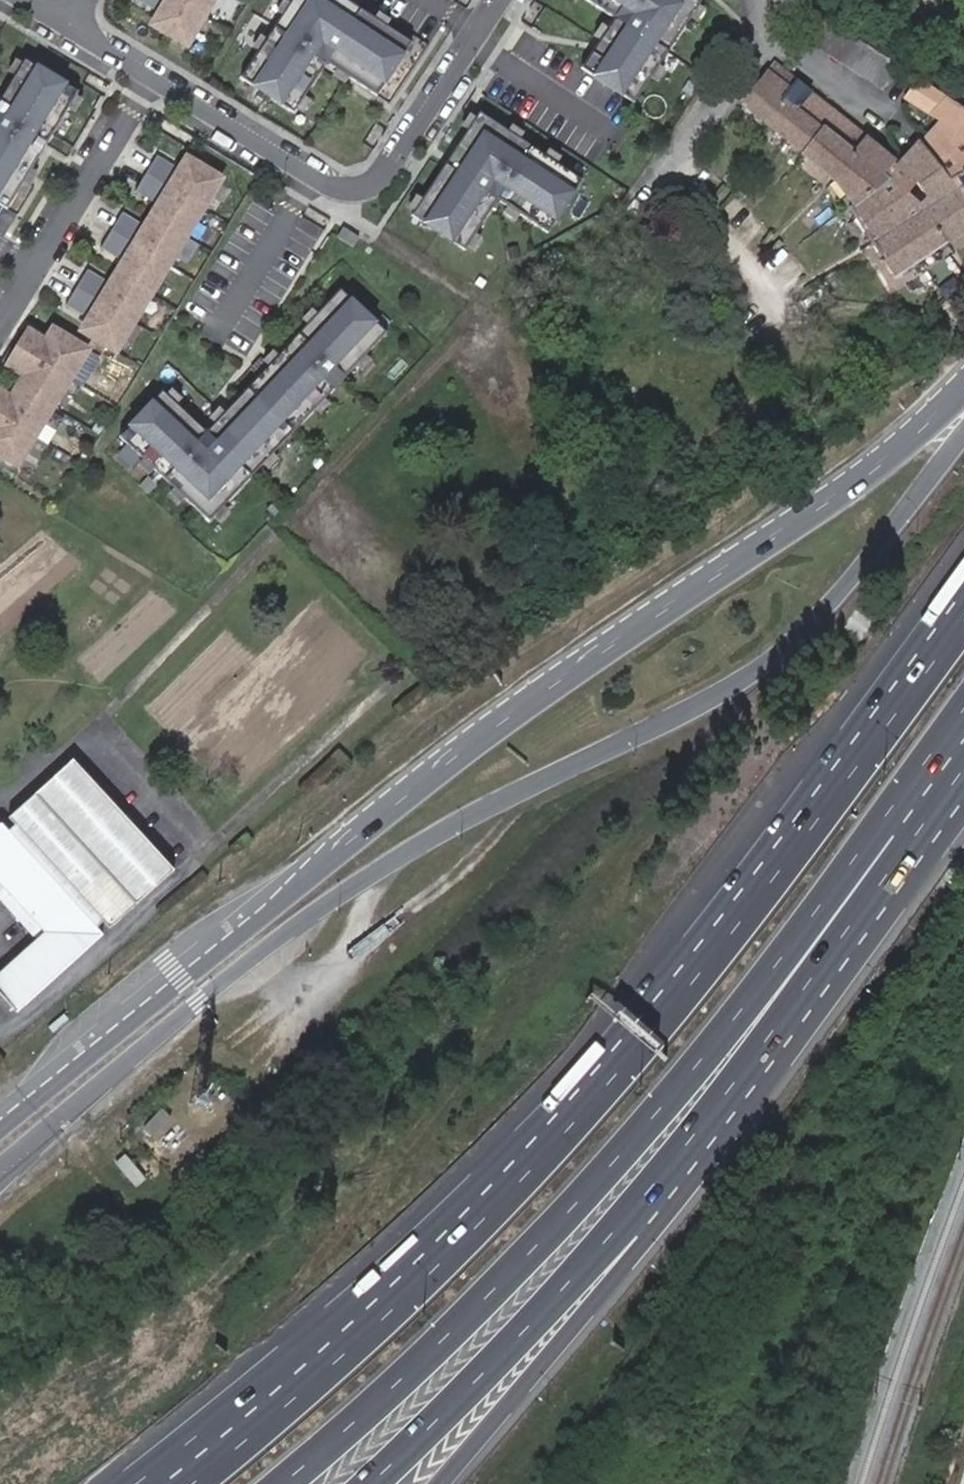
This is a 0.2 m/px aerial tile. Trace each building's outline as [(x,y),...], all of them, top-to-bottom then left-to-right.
[(202,15),(176,0),(137,0),(164,16),(157,28),(184,45),(202,15)] [(211,0),(176,0),(202,15),(211,0)] [(410,41),(347,0),(292,0),(241,77),(292,111),(325,61),(375,94),(410,41)] [(634,101),(700,0),(590,0),(614,16),(581,66),(634,101)] [(897,65),(825,19),(815,12),(800,34),(883,87),(897,65)] [(75,88),(21,55),(0,90),(0,203),(4,206),(75,88)] [(941,94),(927,115),(937,122),(897,164),(774,63),(741,104),(834,178),(855,206),(850,210),(895,276),(963,230),(963,109),(941,94)] [(917,78),(897,65),(883,87),(902,100),(917,78)] [(941,94),(917,78),(902,100),(927,115),(941,94)] [(582,180),(481,113),(413,216),(464,250),(497,200),(548,233),(582,180)] [(118,349),(219,174),(184,154),(177,166),(153,153),(133,187),(157,201),(143,224),(120,211),(100,245),(123,259),(110,282),(87,269),(67,303),(90,317),(83,329),(118,349)] [(208,517),(385,328),(338,285),(205,428),(161,387),(118,433),(208,517)] [(87,351),(52,330),(45,342),(22,328),(1,363),(23,376),(9,398),(0,393),(0,456),(17,467),(87,351)] [(72,760),(8,817),(14,824),(7,830),(1,824),(0,825),(0,884),(44,932),(0,971),(0,992),(18,1011),(102,935),(95,928),(102,922),(109,929),(173,871),(72,760)]
